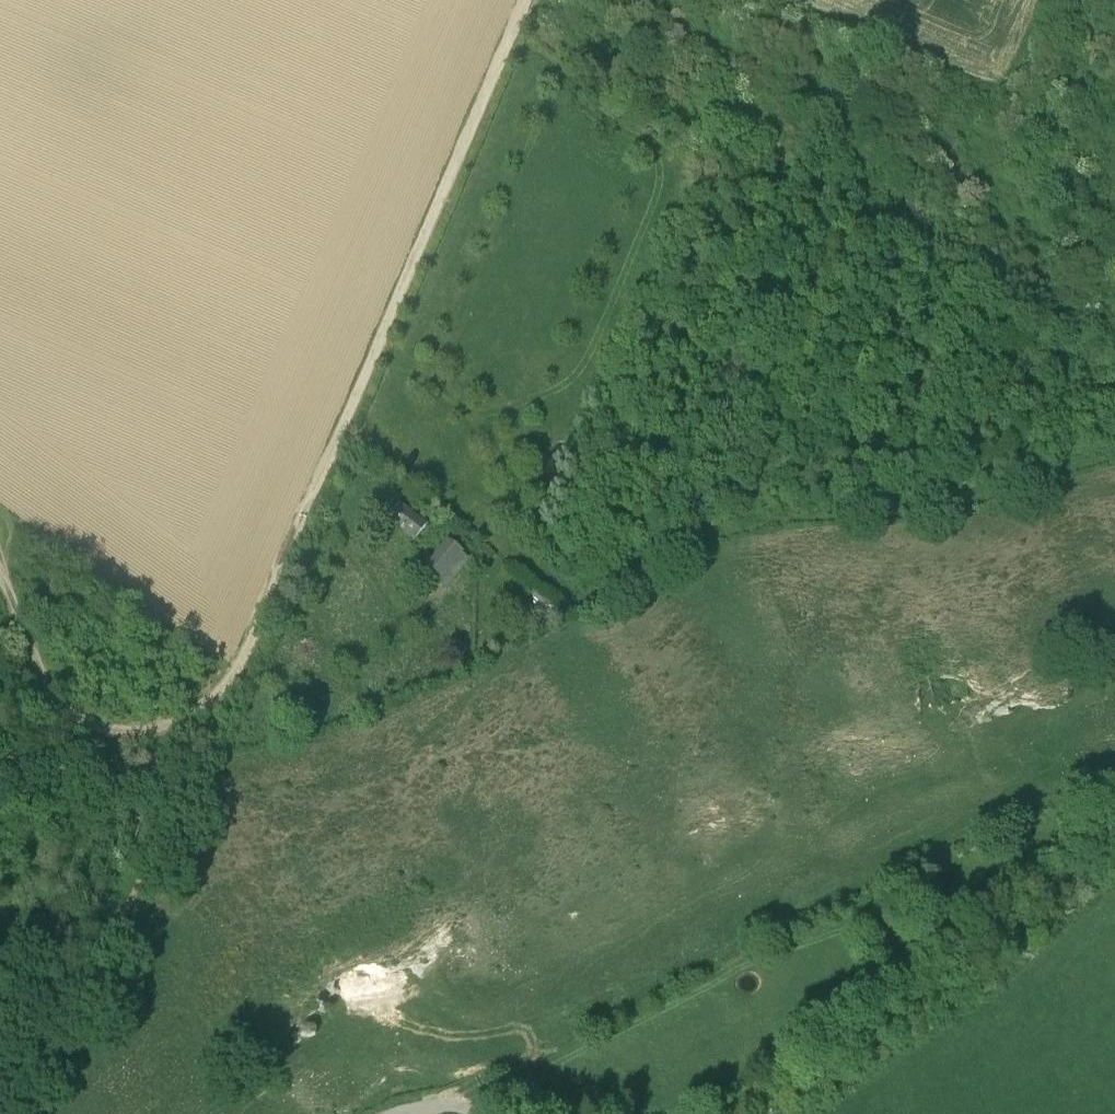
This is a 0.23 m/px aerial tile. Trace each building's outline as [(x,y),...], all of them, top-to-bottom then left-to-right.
[(426,526),(399,505),(388,519),(415,540),(426,526)] [(442,578),(461,554),(447,542),(428,567),(442,578)]
